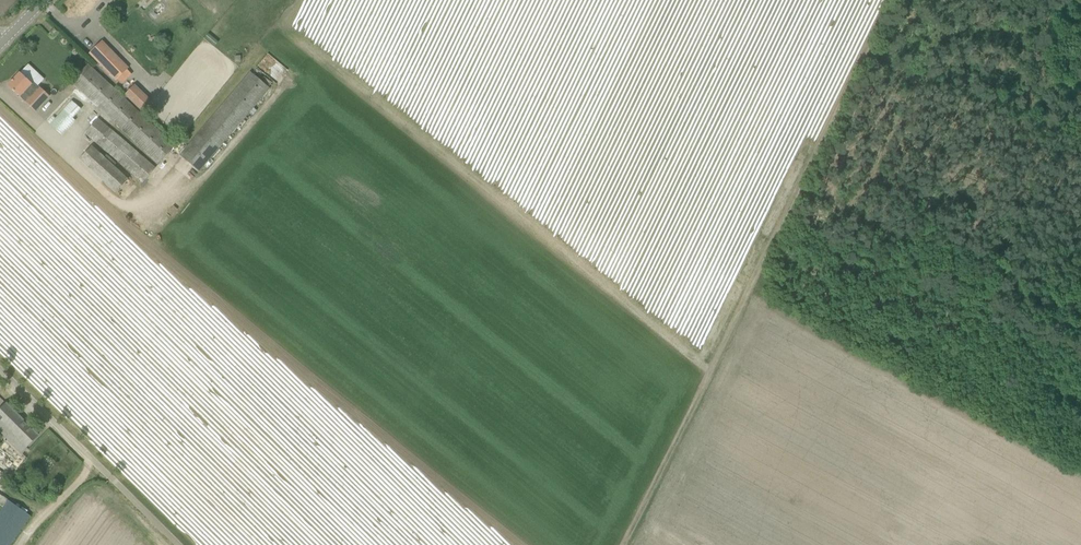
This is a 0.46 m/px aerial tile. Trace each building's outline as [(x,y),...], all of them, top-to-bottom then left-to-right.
[(58,32),(54,28),(49,34),(53,38),(58,32)] [(102,42),(90,53),(116,80),(117,79),(121,83),(131,74),(127,69),(128,68),(126,66),(126,67),(127,68),(123,72),(112,61),(116,56),(102,42)] [(88,65),(72,82),(158,164),(175,146),(88,65)] [(20,72),(8,85),(20,96),(27,102),(26,102),(35,111),(49,96),(38,86),(33,81),(31,83),(20,72)] [(269,88),(251,72),(180,156),(199,171),(269,88)] [(138,108),(148,97),(133,83),(122,94),(138,108)] [(50,125),(62,135),(75,120),(73,118),(81,109),(72,101),(50,125)] [(85,132),(143,182),(155,168),(98,118),(85,132)] [(92,146),(80,159),(116,193),(128,180),(92,146)] [(38,435),(6,403),(0,409),(0,432),(21,452),(38,435)] [(9,470),(14,472),(18,467),(13,464),(17,459),(0,447),(0,483),(9,470)] [(4,508),(9,500),(0,494),(0,505),(4,508)] [(31,516),(9,500),(4,508),(0,513),(0,544),(11,544),(31,516)]
